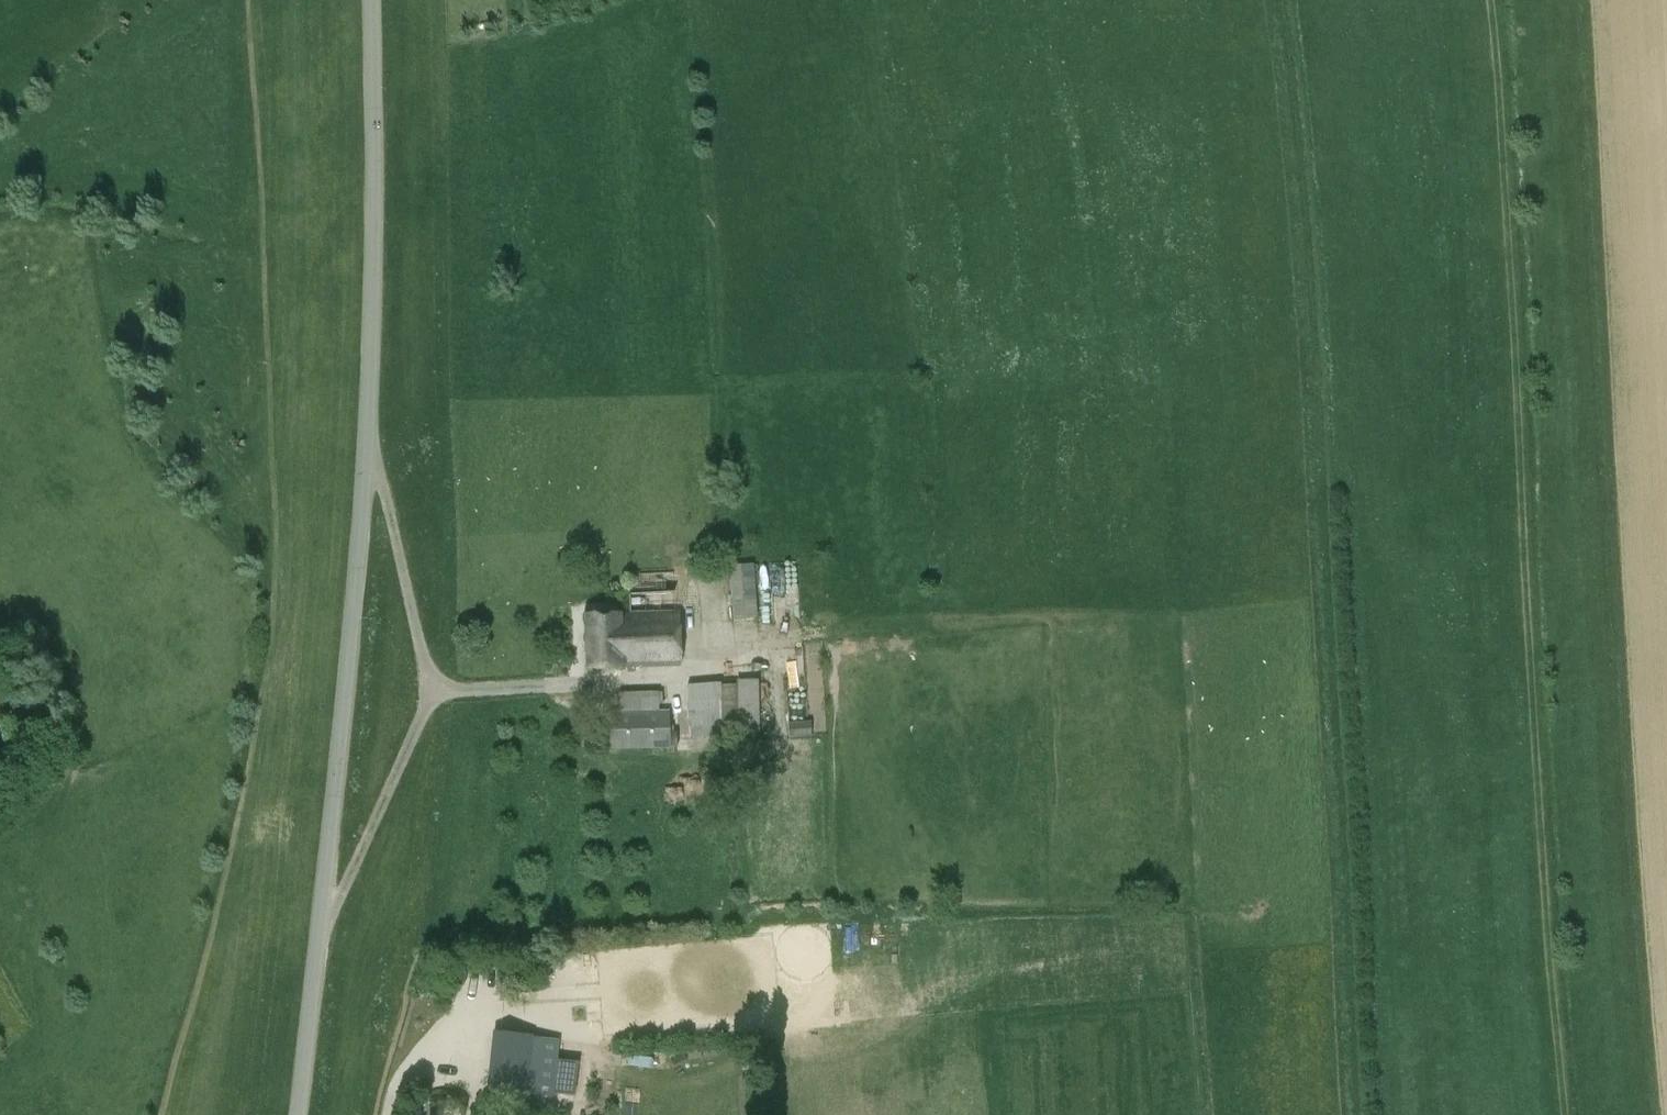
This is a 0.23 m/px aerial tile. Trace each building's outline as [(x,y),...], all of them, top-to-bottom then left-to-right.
[(730,565),(733,618),(756,616),(753,563),(730,565)] [(675,593),(629,595),(630,613),(585,615),(586,670),(680,666),(678,612),(675,612),(675,593)] [(760,733),(758,679),(688,685),(691,726),(692,726),(693,740),(728,737),(741,736),(741,734),(760,733)] [(677,748),(677,732),(674,732),(674,725),(671,725),(671,710),(663,710),(662,691),(620,692),(620,710),(611,711),(611,749),(677,748)] [(788,723),(789,737),(812,736),(811,722),(788,723)] [(558,1059),(560,1040),(533,1037),(534,1035),(491,1032),(485,1091),(527,1095),(527,1099),(539,1101),(540,1094),(554,1096),(554,1093),(575,1095),(578,1061),(558,1059)] [(686,1062),(682,1054),(671,1060),(675,1067),(686,1062)]
